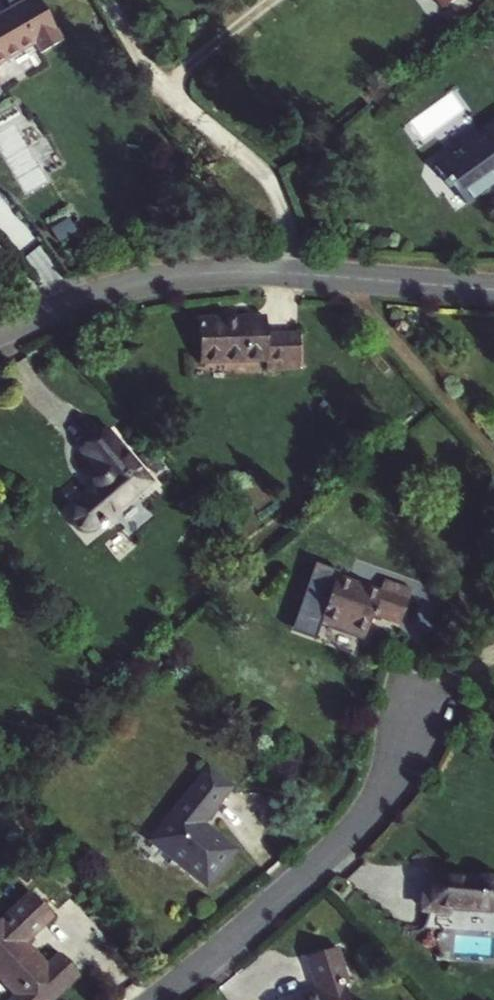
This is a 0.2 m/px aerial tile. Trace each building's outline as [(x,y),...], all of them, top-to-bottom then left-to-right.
[(33,49),(39,58),(60,46),(34,1),(0,21),(0,68),(33,49)] [(466,145),(493,180),(493,123),(466,145)] [(466,145),(436,167),(466,208),(493,188),(493,180),(466,145)] [(266,360),(266,368),(299,367),(298,332),(265,333),(264,317),(199,320),(200,361),(266,360)] [(78,529),(84,530),(85,530),(92,528),(146,482),(105,433),(82,451),(94,466),(89,470),(86,476),(87,482),(91,489),(73,504),(69,510),(69,518),(73,525),(78,529)] [(326,622),(363,588),(332,578),(318,619),(326,622)] [(363,588),(326,622),(364,636),(371,616),(398,624),(410,590),(382,580),(377,593),(363,588)] [(149,840),(205,885),(234,848),(202,823),(230,786),(207,767),(149,840)] [(448,913),(448,908),(493,910),(493,879),(428,875),(427,894),(421,894),(420,910),(448,913)] [(79,977),(59,956),(47,967),(25,944),(50,918),(29,895),(2,922),(1,919),(0,920),(0,982),(15,997),(13,999),(54,999),(79,977)] [(343,986),(348,984),(337,948),(303,959),(313,991),(289,999),(347,999),(343,986)]
